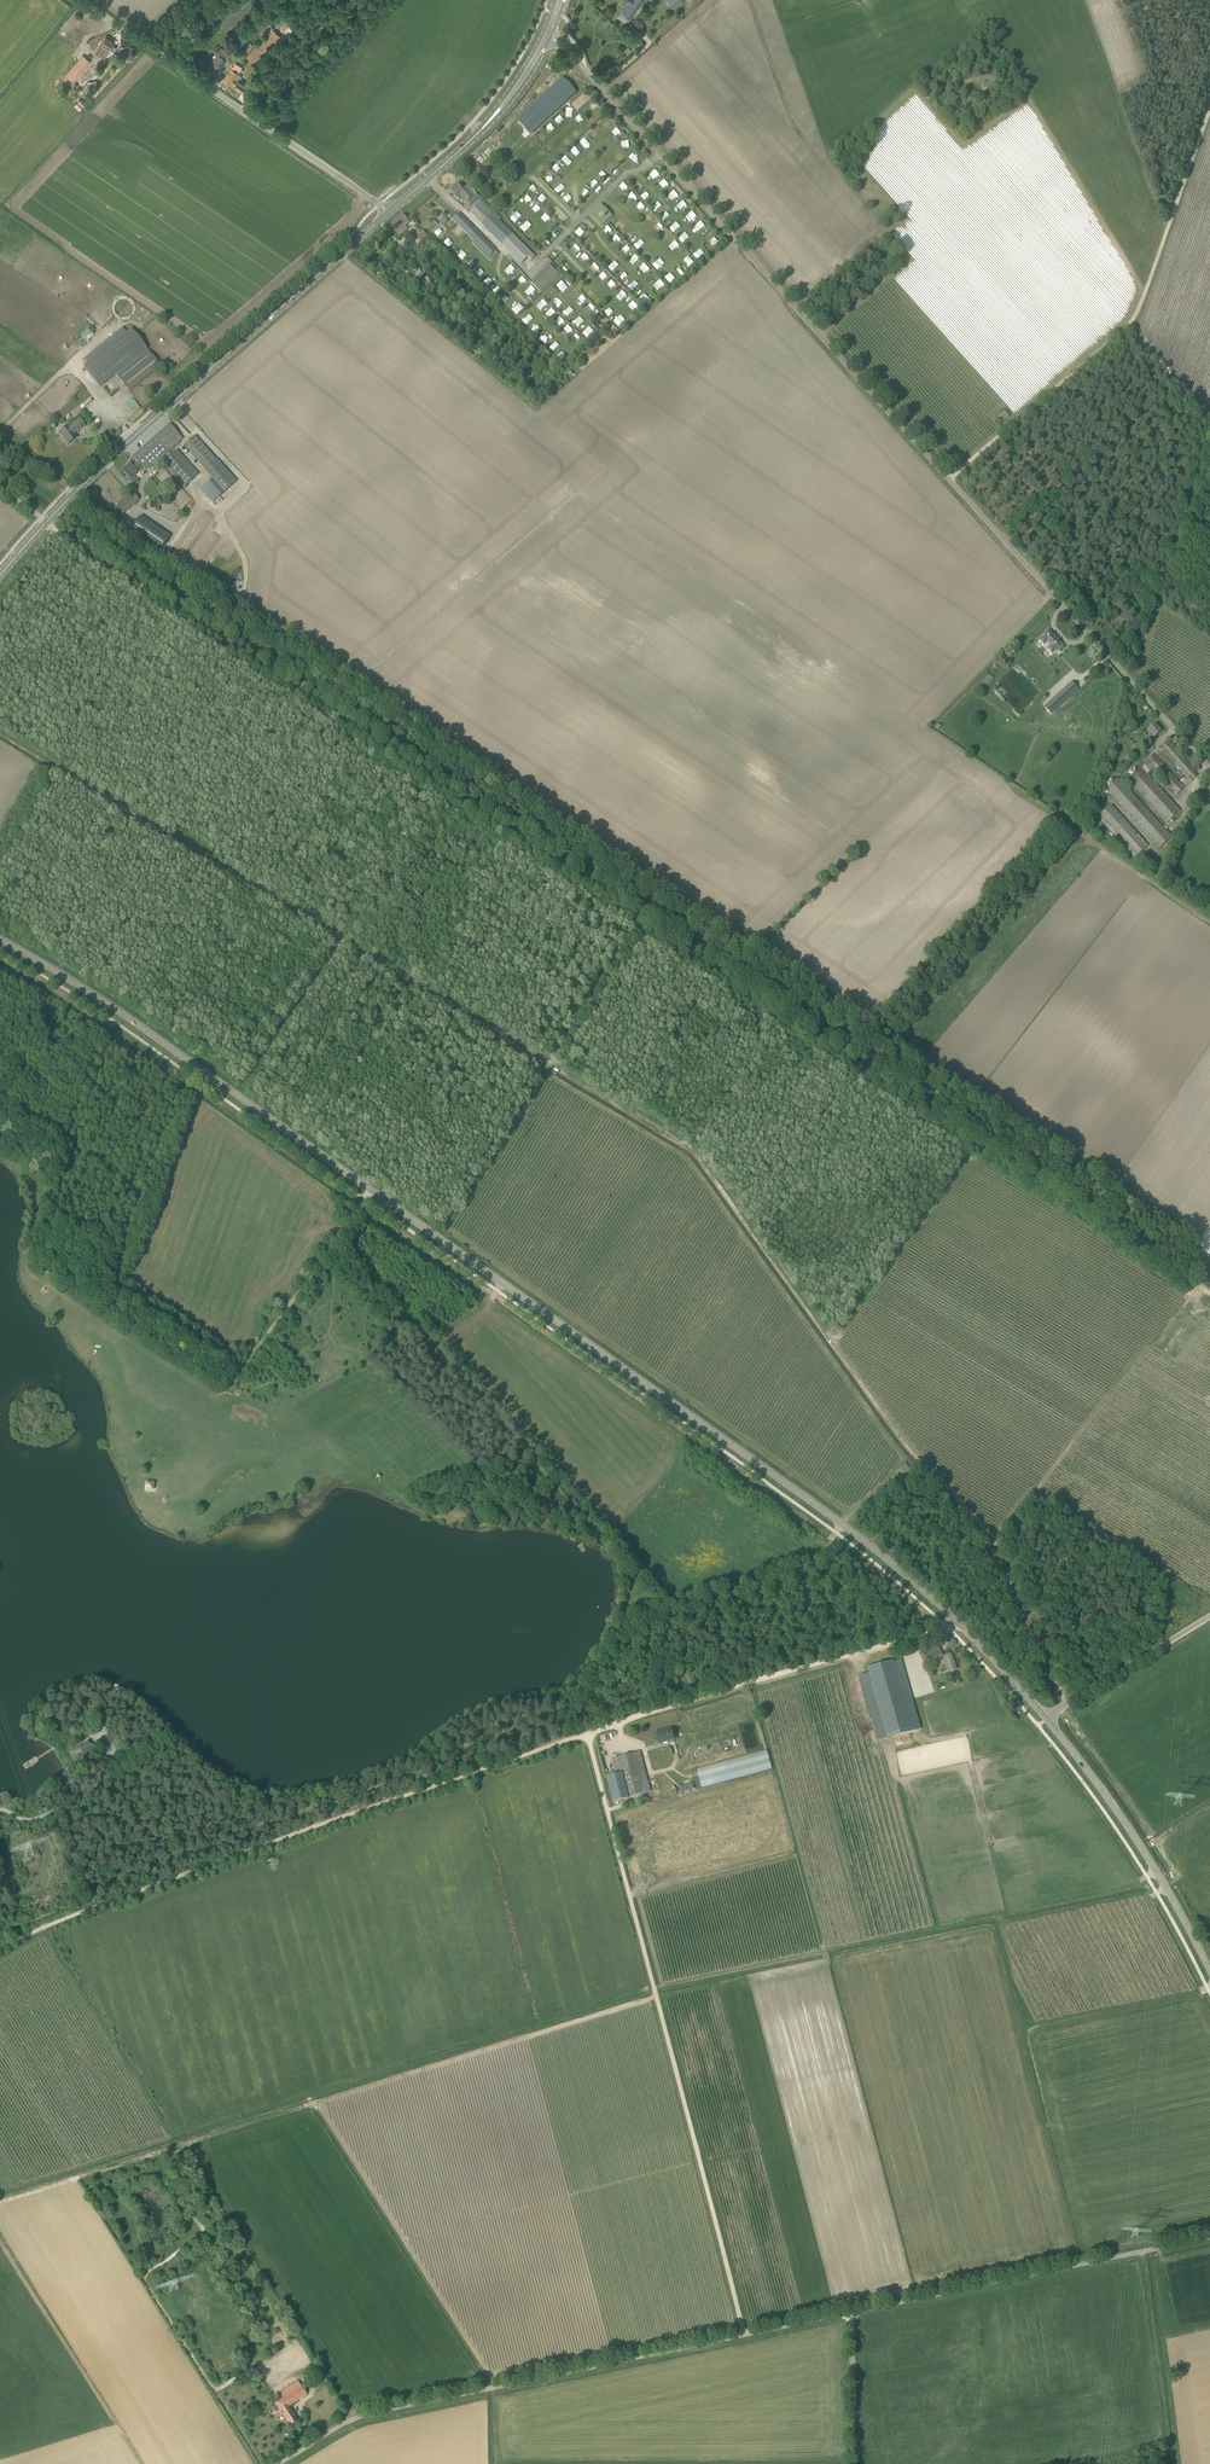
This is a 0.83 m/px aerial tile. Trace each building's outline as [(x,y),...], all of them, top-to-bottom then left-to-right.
[(226,18),(233,26),(256,6),(250,0),(246,0),(226,18)] [(627,2),(616,16),(626,24),(630,19),(645,0),(624,0),(627,2)] [(667,0),(673,9),(685,0),(667,0)] [(273,29),(247,57),(255,65),(281,37),(273,29)] [(639,51),(645,45),(637,36),(631,41),(639,51)] [(99,57),(102,52),(107,55),(110,50),(109,49),(114,42),(106,37),(101,44),(94,54),(99,57)] [(211,63),(208,66),(207,68),(216,74),(220,69),(226,60),(226,59),(230,53),(220,47),(210,62),(211,63)] [(77,84),(74,82),(91,62),(83,55),(66,76),(71,80),(69,83),(74,87),(77,84)] [(231,85),(231,84),(236,77),(238,74),(242,67),(236,63),(233,67),(232,67),(231,69),(223,80),(231,85)] [(233,87),(239,90),(242,93),(245,89),(249,92),(253,87),(244,81),(243,84),(239,81),(240,79),(236,77),(231,84),(234,86),(233,87)] [(563,79),(518,121),(531,134),(575,92),(563,79)] [(77,102),(82,107),(86,103),(80,98),(77,102)] [(615,137),(621,134),(617,128),(611,131),(615,137)] [(583,146),(588,143),(585,138),(580,141),(583,146)] [(632,153),(629,157),(636,163),(639,159),(632,153)] [(601,168),(596,172),(602,178),(606,174),(601,168)] [(654,180),(660,174),(655,170),(649,176),(654,180)] [(588,180),(594,187),(597,184),(591,178),(588,180)] [(636,191),(643,184),(638,179),(631,185),(636,191)] [(659,183),(664,189),(669,184),(664,179),(659,183)] [(554,190),(558,194),(565,188),(561,183),(554,190)] [(455,197),(459,201),(463,197),(467,202),(473,197),(465,187),(462,190),(457,185),(450,191),(455,197)] [(584,196),(589,191),(584,187),(580,191),(584,196)] [(667,196),(671,200),(678,194),(674,190),(667,196)] [(645,200),(651,195),(647,191),(641,196),(645,200)] [(628,196),(632,201),(636,197),(632,193),(628,196)] [(520,201),(526,206),(532,200),(526,194),(520,201)] [(542,194),(538,198),(542,203),(547,199),(542,194)] [(563,199),(567,203),(572,198),(568,194),(563,199)] [(680,212),(683,209),(683,210),(688,205),(682,200),(675,207),(680,212)] [(480,202),(476,206),(470,212),(521,264),(532,254),(493,215),(495,213),(482,201),(480,202)] [(641,211),(645,207),(641,202),(636,206),(641,211)] [(655,212),(661,206),(657,202),(651,208),(655,212)] [(532,209),(537,213),(541,208),(537,204),(532,209)] [(591,215),(602,226),(612,216),(601,205),(591,215)] [(515,223),(522,216),(517,211),(510,218),(515,223)] [(686,217),(690,222),(697,216),(692,211),(686,217)] [(666,212),(660,217),(663,221),(669,215),(666,212)] [(541,218),(545,223),(550,218),(546,213),(541,218)] [(390,225),(395,230),(400,236),(407,229),(404,225),(408,222),(402,214),(390,225)] [(458,215),(457,214),(453,219),(460,226),(465,222),(458,215)] [(621,219),(615,225),(619,229),(625,224),(621,219)] [(460,226),(470,237),(476,231),(466,221),(465,222),(460,226)] [(520,227),(525,232),(531,225),(527,221),(520,227)] [(694,227),(698,232),(705,225),(701,221),(694,227)] [(656,232),(662,226),(658,222),(652,227),(656,232)] [(676,222),(669,228),(673,233),(680,227),(676,222)] [(421,242),(428,235),(418,225),(412,230),(417,235),(416,236),(421,242)] [(605,236),(612,230),(607,225),(601,231),(605,236)] [(580,237),(585,232),(580,227),(575,232),(580,237)] [(625,235),(628,240),(635,234),(631,230),(625,235)] [(534,232),(530,235),(533,241),(538,237),(534,232)] [(663,241),(671,236),(668,232),(660,237),(663,241)] [(683,243),(689,237),(685,232),(678,238),(683,243)] [(610,241),(614,245),(621,239),(617,235),(610,241)] [(486,241),(481,236),(476,242),(484,251),(487,248),(483,244),(486,241)] [(637,249),(644,244),(641,240),(634,245),(637,249)] [(675,241),(672,245),(676,249),(680,245),(675,241)] [(697,259),(704,253),(700,248),(693,255),(697,259)] [(689,255),(683,260),(689,266),(694,262),(689,255)] [(547,257),(541,264),(545,266),(550,260),(547,257)] [(653,264),(658,269),(664,264),(660,258),(653,264)] [(336,267),(341,273),(350,266),(345,259),(336,267)] [(612,271),(619,265),(615,261),(608,267),(612,271)] [(547,263),(530,282),(542,294),(560,275),(547,263)] [(594,263),(590,267),(595,271),(598,267),(594,263)] [(639,268),(645,274),(650,269),(644,263),(639,268)] [(618,277),(622,281),(626,277),(622,273),(618,277)] [(665,278),(671,283),(676,278),(671,273),(665,278)] [(658,291),(665,284),(660,280),(653,286),(658,291)] [(563,293),(568,287),(561,281),(556,286),(563,293)] [(435,285),(428,292),(433,298),(440,290),(435,285)] [(529,296),(535,289),(531,285),(525,292),(529,296)] [(616,297),(621,302),(627,295),(622,291),(616,297)] [(506,303),(512,296),(508,292),(502,299),(506,303)] [(643,303),(649,299),(646,293),(640,297),(643,303)] [(579,305),(586,299),(582,295),(575,301),(579,305)] [(558,307),(565,301),(561,297),(554,303),(558,307)] [(542,311),(548,304),(543,299),(537,306),(542,311)] [(632,301),(628,305),(633,311),(637,306),(632,301)] [(586,308),(591,312),(595,308),(590,303),(586,308)] [(512,310),(517,315),(522,310),(516,305),(512,310)] [(569,306),(563,312),(568,317),(575,311),(569,306)] [(550,318),(556,312),(552,308),(546,314),(550,318)] [(526,324),(534,318),(530,314),(523,320),(526,324)] [(614,321),(619,326),(625,319),(620,315),(614,321)] [(577,327),(584,320),(579,316),(573,323),(577,327)] [(568,325),(562,332),(566,336),(572,329),(568,325)] [(588,338),(594,331),(589,326),(582,333),(588,338)] [(125,333),(88,364),(84,367),(100,387),(148,349),(131,329),(125,333)] [(570,341),(574,345),(581,338),(577,334),(570,341)] [(556,341),(550,347),(553,351),(559,345),(556,341)] [(117,376),(124,385),(128,390),(160,364),(148,350),(117,376)] [(562,360),(566,356),(562,352),(558,356),(562,360)] [(995,419),(999,425),(1009,417),(1004,411),(995,419)] [(65,441),(68,445),(76,438),(74,435),(85,426),(79,419),(68,428),(67,427),(59,433),(60,434),(59,435),(64,441),(65,441)] [(132,457),(138,463),(142,467),(145,471),(153,464),(155,466),(158,463),(163,469),(165,467),(184,488),(199,474),(177,449),(171,455),(167,451),(182,438),(169,424),(132,457)] [(204,470),(215,460),(194,437),(183,447),(204,470)] [(236,482),(216,460),(205,470),(212,478),(202,488),(214,501),(236,482)] [(125,477),(132,484),(137,479),(134,475),(137,472),(142,467),(138,463),(132,468),(129,465),(123,471),(126,475),(125,477)] [(138,499),(132,493),(126,498),(133,505),(138,499)] [(161,550),(170,536),(136,516),(128,529),(161,550)] [(1047,649),(1052,654),(1055,651),(1062,645),(1049,631),(1042,637),(1043,637),(1039,640),(1044,645),(1047,642),(1051,646),(1047,649)] [(987,674),(982,683),(990,687),(995,678),(987,674)] [(1070,696),(1064,689),(1045,707),(1051,714),(1070,696)] [(1145,735),(1144,736),(1147,739),(1148,738),(1150,740),(1152,742),(1156,739),(1155,737),(1161,732),(1154,724),(1148,730),(1149,731),(1145,735)] [(1195,771),(1168,741),(1160,747),(1192,781),(1197,776),(1194,772),(1195,771)] [(1154,747),(1151,744),(1142,751),(1144,755),(1154,747)] [(1147,763),(1153,769),(1177,795),(1184,788),(1154,755),(1146,762),(1147,763)] [(1147,763),(1142,768),(1147,774),(1153,769),(1147,763)] [(1141,767),(1127,779),(1167,823),(1180,811),(1147,774),(1142,768),(1141,767)] [(1104,788),(1105,789),(1159,848),(1171,837),(1117,777),(1104,788)] [(1135,857),(1148,845),(1111,804),(1098,816),(1135,857)] [(226,1347),(229,1350),(235,1342),(231,1339),(226,1347)] [(905,1474),(911,1470),(909,1468),(905,1463),(900,1468),(903,1471),(904,1473),(905,1474)] [(942,1658),(944,1658),(943,1657),(941,1650),(924,1656),(927,1663),(929,1663),(935,1660),(936,1663),(943,1660),(942,1658)] [(951,1654),(943,1657),(944,1658),(946,1662),(950,1673),(952,1672),(957,1669),(951,1654)] [(921,1729),(901,1659),(893,1662),(893,1660),(868,1667),(888,1738),(921,1729)] [(86,1704),(79,1706),(81,1712),(88,1710),(86,1704)] [(95,1705),(92,1715),(96,1717),(100,1706),(95,1705)] [(659,1746),(675,1742),(671,1728),(655,1732),(659,1746)] [(92,1754),(92,1752),(96,1750),(92,1744),(90,1745),(87,1740),(84,1742),(86,1746),(81,1749),(87,1757),(85,1759),(92,1754)] [(617,1773),(607,1776),(614,1802),(629,1798),(629,1797),(650,1791),(639,1751),(634,1753),(613,1758),(617,1773)] [(699,1785),(772,1770),(768,1751),(688,1768),(690,1774),(697,1772),(699,1785)] [(623,1824),(625,1816),(618,1815),(617,1822),(623,1824)] [(276,1857),(266,1859),(269,1871),(279,1869),(276,1857)] [(288,2406),(306,2395),(301,2386),(275,2403),(289,2425),(297,2420),(288,2406)]
